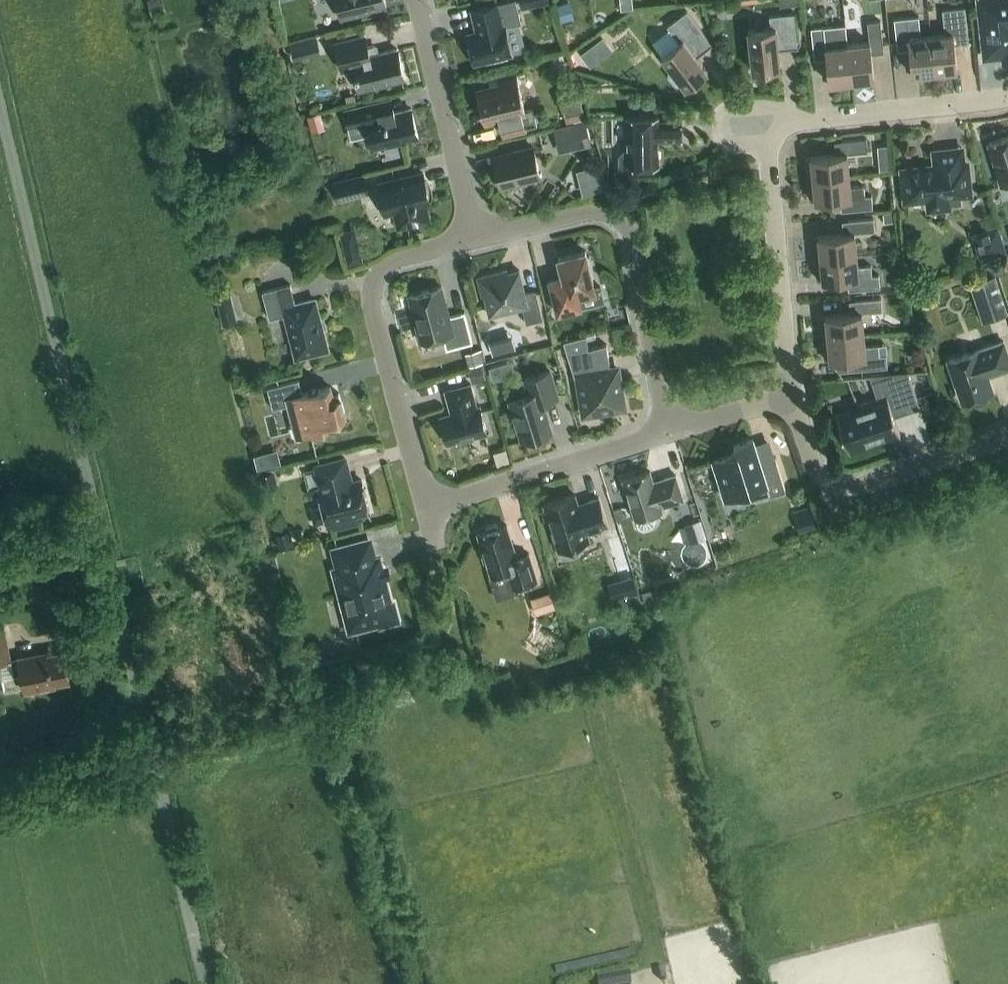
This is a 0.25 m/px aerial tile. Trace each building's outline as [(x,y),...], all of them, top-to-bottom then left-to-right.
[(151,15),(165,12),(163,0),(148,0),(151,15)] [(387,6),(385,0),(337,0),(341,17),(387,6)] [(505,25),(521,21),(516,0),(512,0),(472,10),(477,31),(468,33),(475,62),(512,53),(505,25)] [(563,20),(574,17),(569,0),(568,0),(558,3),(563,20)] [(620,9),(633,8),(632,0),(619,0),(620,9)] [(985,57),(1007,54),(1007,0),(978,0),(985,57)] [(945,33),(931,35),(935,76),(957,73),(956,68),(957,68),(954,38),(968,36),(965,7),(942,9),(945,33)] [(708,38),(687,10),(667,25),(679,41),(661,55),(672,69),(669,71),(669,75),(675,83),(679,84),(682,81),(686,87),(708,70),(693,50),(708,38)] [(753,69),(780,66),(778,41),(797,39),(794,12),(770,15),(771,27),(748,29),(750,47),(748,50),(749,60),(752,63),(753,69)] [(914,78),(935,76),(931,35),(922,36),(920,16),(894,18),(897,44),(909,43),(913,73),(914,73),(914,78)] [(870,41),(848,44),(852,85),(874,82),(873,77),(874,77),(871,47),(883,46),(881,20),(868,21),(870,41)] [(852,85),(848,44),(846,23),(811,27),(814,53),(826,52),(830,82),(831,82),(831,87),(852,85)] [(360,89),(405,78),(397,48),(379,53),(378,48),(374,45),(368,47),(365,34),(336,41),(343,69),(354,66),(356,74),(354,78),(355,85),(359,87),(360,89)] [(299,40),(286,43),(289,55),(302,52),(299,40)] [(576,46),(577,62),(597,61),(596,45),(576,46)] [(504,133),(537,125),(533,109),(525,111),(516,74),(498,78),(500,85),(477,90),(485,122),(500,118),(504,133)] [(562,101),(567,122),(586,117),(581,96),(562,101)] [(394,97),(377,101),(345,109),(352,137),(371,133),(375,147),(419,137),(412,108),(397,111),(394,97)] [(659,164),(658,140),(683,140),(682,120),(658,120),(658,114),(628,115),(629,149),(625,149),(619,155),(620,170),(634,170),(634,165),(659,164)] [(586,120),(554,128),(560,152),(592,144),(586,120)] [(989,142),(1002,184),(1007,182),(1007,136),(989,142)] [(806,157),(808,178),(849,174),(847,152),(868,151),(866,138),(841,140),(842,153),(811,155),(811,156),(806,157)] [(899,167),(903,200),(926,198),(927,211),(952,208),(952,205),(963,203),(962,194),(973,193),(969,159),(966,159),(964,145),(931,149),(933,163),(899,167)] [(501,186),(540,176),(533,147),(494,156),(501,186)] [(879,157),(881,171),(892,169),(891,156),(879,157)] [(430,201),(423,172),(378,183),(381,194),(379,199),(381,207),(385,210),(386,212),(395,210),(399,226),(429,218),(425,203),(430,201)] [(327,198),(337,196),(338,200),(369,192),(364,173),(333,182),(334,183),(324,186),(327,198)] [(872,194),(865,195),(864,185),(850,186),(849,174),(808,178),(810,199),(815,199),(815,200),(846,197),(847,210),(873,207),(872,194)] [(894,212),(883,213),(884,222),(895,221),(894,212)] [(819,236),(814,236),(816,258),(857,254),(855,232),(875,230),(874,217),(848,220),(849,232),(819,235),(819,236)] [(998,224),(982,229),(991,256),(1007,251),(998,224)] [(355,225),(340,228),(345,259),(360,256),(355,225)] [(558,257),(563,274),(549,277),(558,312),(581,306),(579,295),(596,291),(586,250),(558,257)] [(858,266),(857,254),(816,258),(818,279),(823,279),(823,280),(853,277),(854,289),(880,287),(879,274),(872,275),(871,264),(858,266)] [(526,322),(543,318),(536,290),(525,293),(519,269),(508,272),(507,270),(478,277),(482,295),(485,295),(490,314),(522,306),(526,322)] [(995,274),(969,283),(982,322),(1007,313),(1007,312),(995,274)] [(296,357),(328,349),(315,298),(296,303),(291,283),(263,291),(270,318),(285,314),(296,357)] [(447,349),(473,342),(465,311),(449,315),(442,286),(409,294),(421,341),(443,335),(447,349)] [(230,296),(215,299),(219,316),(234,312),(230,296)] [(821,316),(823,337),(864,334),(862,312),(882,310),(881,297),(855,299),(856,312),(826,315),(826,316),(821,316)] [(273,323),(279,359),(289,357),(283,321),(273,323)] [(886,354),(879,354),(878,345),(865,346),(864,334),(823,337),(825,359),(830,358),(830,359),(861,356),(862,369),(888,366),(886,354)] [(1007,367),(1007,353),(1004,341),(949,359),(957,384),(956,387),(958,395),(962,397),(963,400),(971,398),(975,399),(982,397),(984,393),(992,390),(987,374),(1007,367)] [(607,343),(568,354),(575,376),(578,376),(584,413),(587,412),(588,415),(602,413),(601,410),(624,406),(617,367),(611,368),(607,343)] [(465,352),(469,366),(484,362),(481,348),(465,352)] [(473,381),(486,378),(482,363),(469,366),(473,381)] [(849,451),(900,434),(893,411),(917,403),(920,412),(922,412),(908,372),(928,370),(928,369),(842,377),(842,378),(879,374),(886,394),(856,404),(857,407),(832,416),(832,417),(837,415),(849,451)] [(522,439),(552,430),(543,402),(558,397),(550,370),(525,378),(530,393),(510,400),(522,439)] [(299,436),(329,428),(328,421),(346,417),(339,392),(333,394),(331,386),(303,393),(299,379),(268,387),(273,408),(290,404),(299,436)] [(448,443),(487,432),(480,405),(477,406),(471,383),(445,390),(451,412),(440,415),(448,443)] [(769,495),(786,490),(776,457),(763,461),(760,460),(753,438),(734,444),(737,452),(713,459),(725,498),(749,490),(751,498),(769,493),(769,495)] [(256,464),(278,461),(276,447),(254,451),(256,464)] [(319,490),(323,506),(312,508),(316,523),(327,520),(327,521),(370,510),(362,479),(352,482),(345,458),(317,465),(323,489),(319,490)] [(264,489),(278,485),(274,470),(260,473),(264,489)] [(652,513),(663,509),(661,506),(684,499),(676,474),(653,481),(650,470),(623,479),(636,518),(637,518),(639,526),(644,528),(653,525),(655,520),(652,513)] [(558,549),(560,548),(563,557),(579,552),(576,543),(590,539),(587,531),(608,524),(599,496),(578,503),(575,494),(544,504),(546,508),(544,513),(545,519),(550,521),(558,549)] [(793,510),(800,531),(816,525),(810,504),(793,510)] [(685,524),(690,542),(706,537),(701,519),(685,524)] [(498,527),(497,524),(495,523),(487,526),(486,528),(487,530),(478,533),(483,548),(482,551),(484,558),(487,560),(491,575),(490,575),(497,598),(515,592),(514,587),(537,579),(529,553),(517,556),(507,524),(498,527)] [(279,547),(294,543),(290,529),(276,533),(279,547)] [(336,569),(351,628),(378,621),(383,624),(395,621),(398,616),(395,604),(390,601),(378,558),(374,559),(370,540),(335,550),(340,568),(336,569)] [(634,574),(619,578),(625,596),(639,591),(634,574)] [(551,591),(538,595),(543,611),(556,607),(551,591)] [(2,679),(22,675),(26,691),(55,685),(55,682),(70,679),(64,650),(38,655),(38,653),(11,658),(5,627),(0,627),(0,667),(2,679)]
